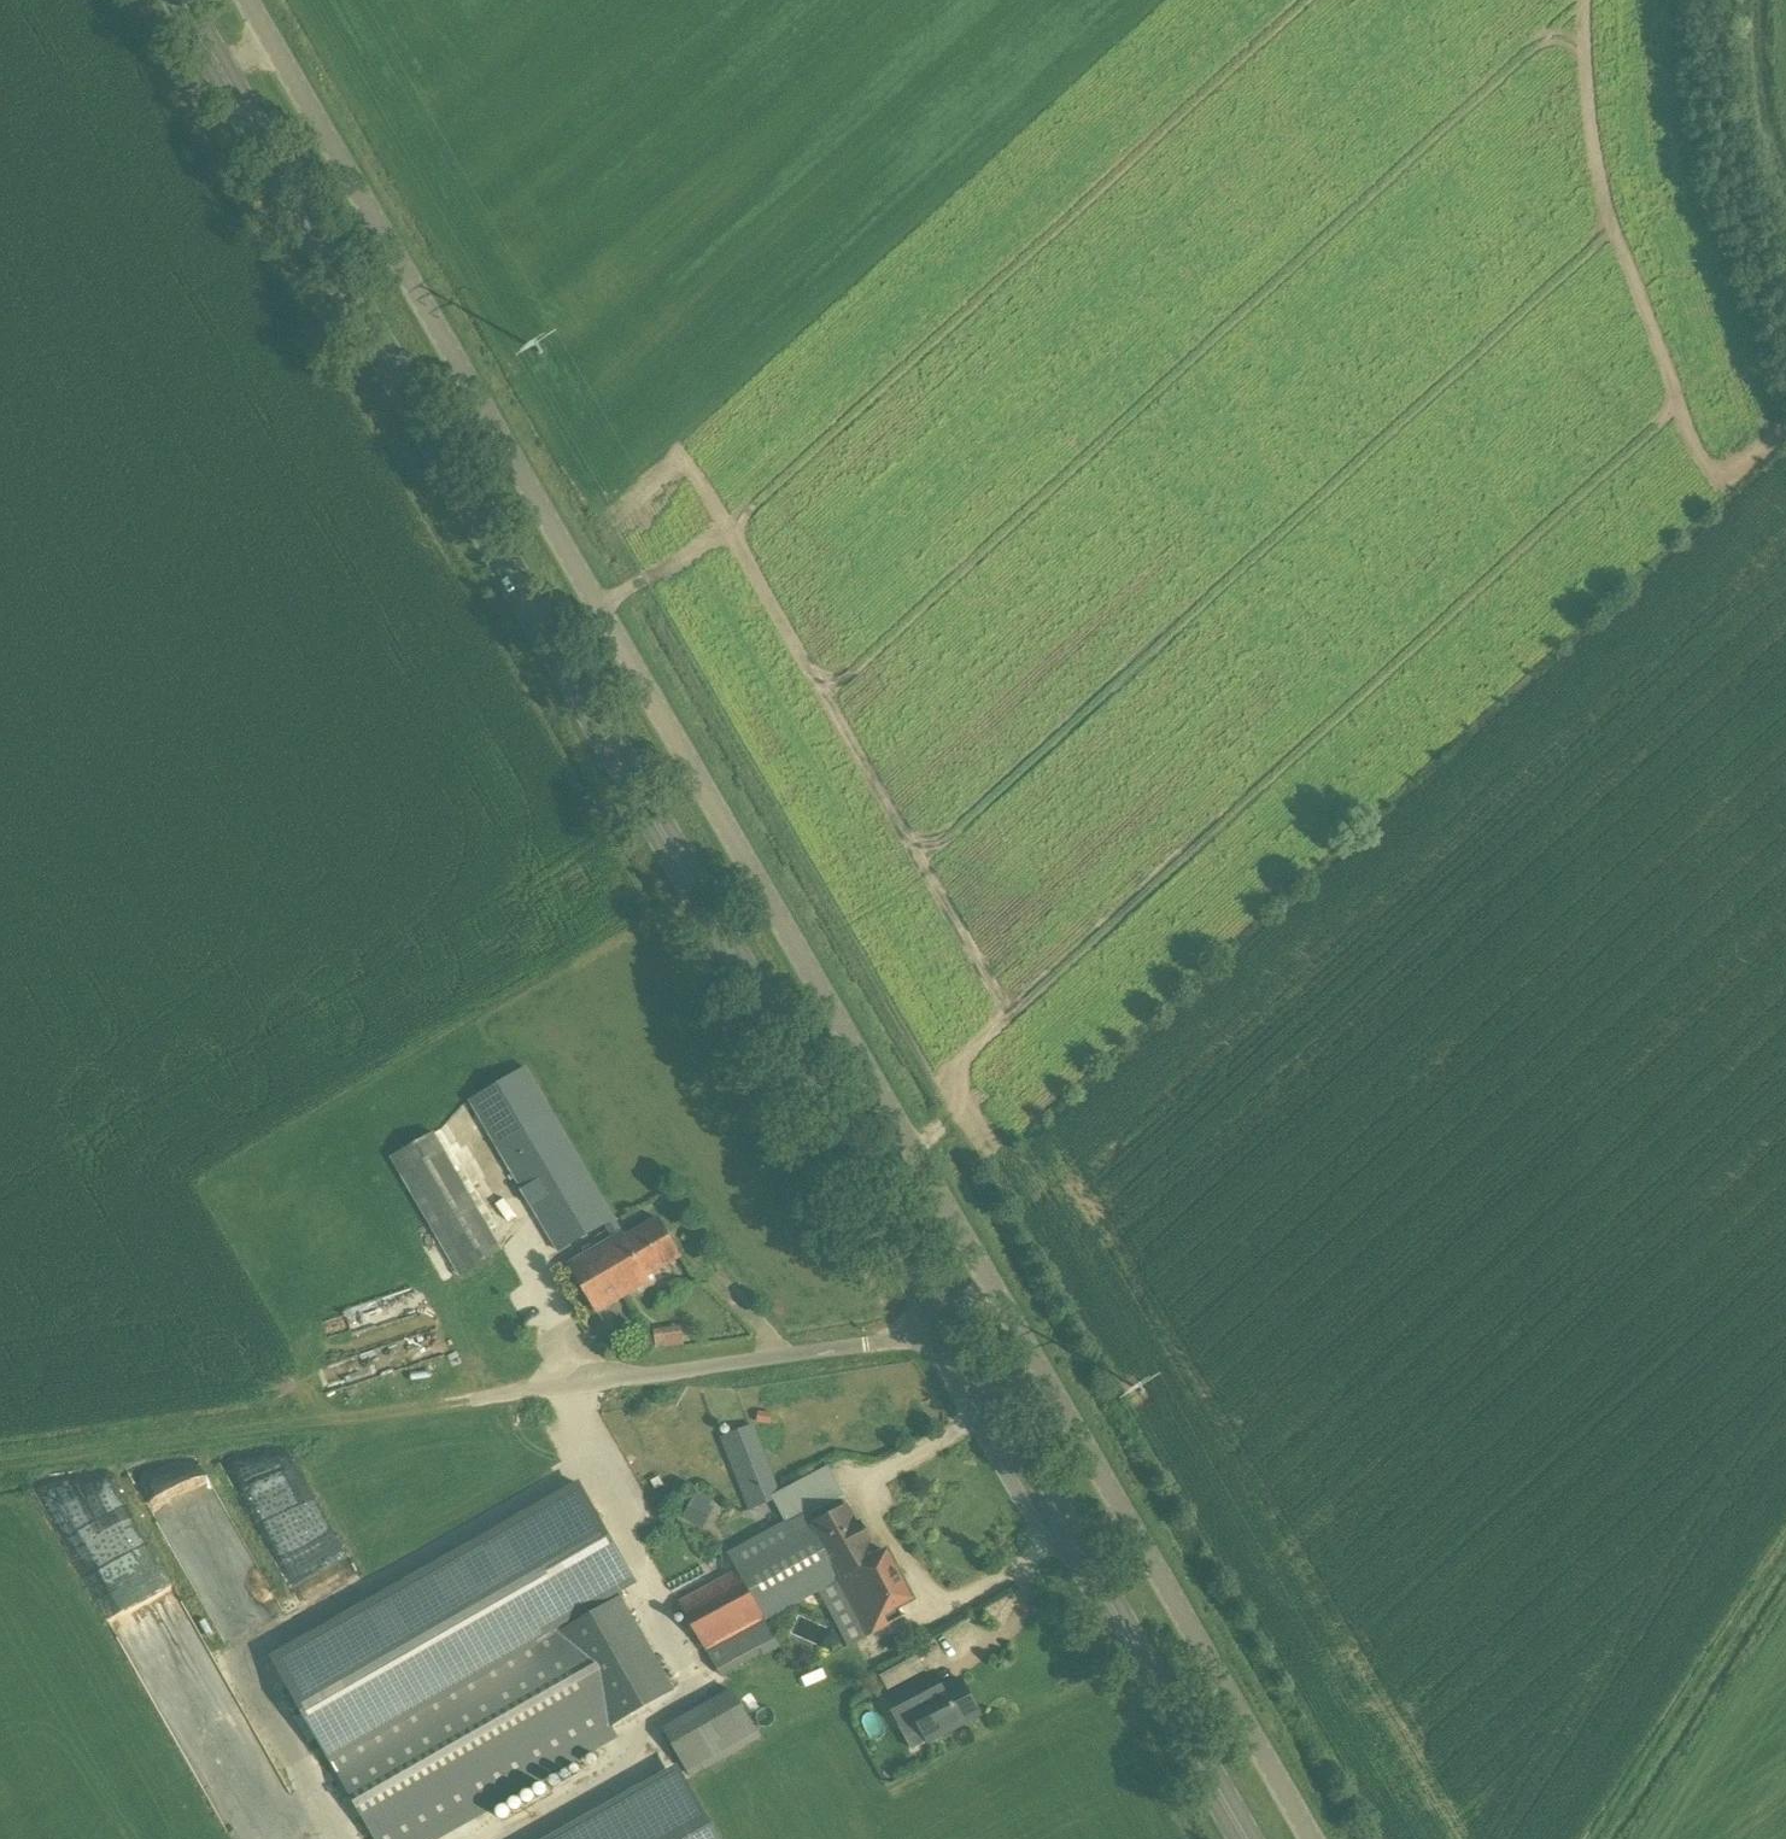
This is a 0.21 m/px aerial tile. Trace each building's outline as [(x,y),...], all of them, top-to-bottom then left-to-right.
[(622,1231),(526,1066),(467,1100),(557,1253),(604,1226),(611,1238),(568,1263),(597,1313),(650,1282),(647,1277),(682,1257),(658,1216),(624,1236),(622,1232),(622,1231)] [(494,1338),(523,1321),(540,1311),(504,1247),(510,1244),(476,1186),(481,1183),(477,1175),(473,1177),(458,1152),(405,1183),(458,1276),(466,1290),(494,1338)] [(782,1498),(779,1491),(753,1425),(720,1439),(748,1512),(774,1501),(782,1498)] [(618,1735),(613,1726),(676,1691),(623,1595),(614,1580),(565,1491),(272,1656),(375,1838),(434,1838),(618,1735)] [(703,1528),(714,1507),(710,1505),(712,1501),(696,1492),(683,1518),(703,1528)] [(914,1601),(911,1596),(914,1592),(907,1579),(902,1580),(888,1552),(877,1557),(871,1545),(870,1543),(872,1542),(861,1521),(859,1523),(858,1521),(850,1505),(814,1524),(812,1525),(815,1532),(739,1572),(738,1569),(737,1570),(722,1578),(679,1600),(704,1648),(764,1616),(785,1606),(816,1589),(839,1577),(870,1635),(871,1637),(905,1619),(900,1609),(914,1601)] [(944,1688),(935,1671),(885,1698),(900,1726),(914,1719),(928,1744),(980,1716),(960,1679),(944,1688)] [(692,1778),(761,1737),(732,1688),(663,1728),(692,1778)] [(687,1792),(603,1838),(714,1838),(687,1792)]
